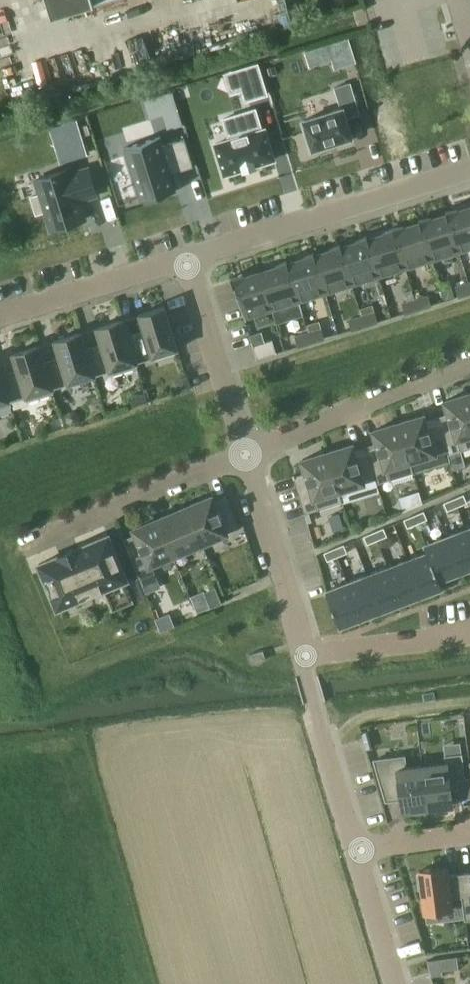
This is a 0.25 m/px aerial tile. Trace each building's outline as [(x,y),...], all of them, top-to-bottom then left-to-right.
[(93,0),(45,0),(50,18),(95,5),(93,0)] [(342,40),(328,45),(335,68),(349,63),(342,40)] [(257,65),(236,71),(246,101),(267,94),(257,65)] [(336,92),(342,112),(304,125),(312,150),(352,137),(347,122),(361,118),(351,87),(336,92)] [(227,144),(215,147),(224,179),(244,173),(244,174),(256,171),(255,170),(276,163),(267,132),(259,134),(253,113),(220,123),(227,144)] [(160,137),(124,148),(124,149),(125,149),(141,200),(140,201),(140,202),(177,191),(177,190),(175,190),(169,171),(177,169),(178,172),(193,167),(185,139),(162,146),(159,138),(161,138),(160,137)] [(40,194),(31,197),(36,214),(45,211),(51,230),(85,220),(80,201),(97,195),(89,168),(71,173),(70,169),(35,179),(40,194)] [(446,216),(445,212),(444,212),(457,254),(469,250),(469,209),(446,216)] [(430,262),(457,254),(444,212),(444,213),(445,216),(419,224),(418,220),(417,221),(430,262)] [(403,270),(430,262),(417,221),(418,225),(392,233),(391,229),(403,270)] [(403,270),(391,229),(390,229),(391,233),(366,241),(364,237),(377,279),(403,270)] [(350,287),(377,279),(364,237),(363,237),(364,241),(339,249),(338,245),(337,245),(350,287)] [(311,254),(310,254),(323,295),(350,287),(337,245),(337,246),(338,249),(312,257),(311,254)] [(297,303),(323,295),(310,254),(311,258),(285,266),(284,262),(297,303)] [(270,312),(297,303),(284,262),(283,262),(284,266),(258,274),(270,312)] [(270,312),(258,274),(232,282),(231,278),(229,279),(243,323),(244,322),(244,320),(270,312)] [(456,298),(469,294),(466,285),(453,289),(456,298)] [(413,301),(416,311),(429,307),(426,297),(413,301)] [(403,315),(416,311),(413,301),(400,305),(403,315)] [(133,366),(134,365),(152,360),(151,358),(175,351),(162,308),(137,316),(142,334),(126,338),(125,339),(133,366)] [(359,318),(362,328),(376,323),(373,314),(359,318)] [(362,328),(359,318),(346,322),(349,332),(362,328)] [(125,339),(126,338),(120,321),(95,329),(100,347),(84,352),(83,352),(91,377),(90,377),(91,379),(109,373),(110,377),(135,369),(134,365),(133,366),(125,339)] [(319,330),(306,335),(309,344),(322,340),(319,330)] [(83,352),(84,352),(79,334),(53,342),(58,360),(42,365),(41,365),(49,391),(50,391),(68,386),(67,384),(90,377),(91,377),(83,352)] [(296,348),(309,344),(306,335),(293,339),(296,348)] [(270,342),(251,347),(255,361),(274,355),(270,342)] [(42,365),(37,347),(11,355),(16,373),(0,378),(0,380),(7,404),(8,404),(25,399),(26,403),(51,395),(50,391),(49,391),(41,365),(42,365)] [(9,408),(8,404),(7,404),(0,380),(0,411),(9,408)] [(468,395),(442,403),(448,421),(436,424),(446,457),(469,449),(469,403),(468,395)] [(446,457),(436,424),(425,428),(421,417),(396,425),(410,468),(446,457)] [(410,468),(396,425),(371,433),(376,450),(365,454),(373,480),(376,479),(377,484),(411,473),(410,468)] [(350,488),(373,480),(365,454),(353,457),(350,447),(325,454),(340,503),(343,503),(339,491),(350,488)] [(340,503),(325,454),(300,462),(305,480),(293,484),(302,516),(317,511),(317,510),(340,503)] [(454,498),(457,507),(467,502),(464,494),(454,498)] [(187,508),(203,545),(225,536),(225,535),(237,530),(226,504),(214,509),(209,498),(187,508)] [(457,507),(454,498),(444,503),(448,511),(457,507)] [(173,557),(203,545),(187,508),(157,520),(173,557)] [(424,511),(414,515),(417,523),(427,519),(424,511)] [(408,528),(417,523),(414,515),(404,519),(408,528)] [(157,520),(154,522),(131,531),(136,541),(124,546),(134,572),(147,567),(147,568),(173,557),(157,520)] [(374,532),(377,540),(387,536),(384,528),(374,532)] [(446,537),(459,572),(469,568),(469,540),(466,529),(446,537)] [(377,540),(374,532),(364,536),(367,544),(377,540)] [(36,566),(55,611),(100,591),(110,614),(132,604),(123,582),(125,581),(106,537),(76,550),(76,549),(56,557),(56,558),(36,566)] [(440,580),(459,572),(446,537),(425,544),(427,552),(429,551),(440,580)] [(334,548),(337,557),(347,553),(344,544),(334,548)] [(337,557),(334,548),(324,553),(328,561),(337,557)] [(429,551),(427,552),(408,559),(421,595),(442,587),(440,580),(429,551)] [(421,595),(408,559),(388,567),(401,603),(421,595)] [(401,603),(388,567),(367,575),(381,610),(401,603)] [(347,582),(361,618),(381,610),(367,575),(347,582)] [(340,626),(361,618),(347,582),(326,590),(340,626)] [(211,607),(221,603),(215,588),(205,592),(211,607)] [(252,663),(266,659),(263,650),(249,654),(252,663)] [(445,763),(422,766),(428,808),(432,807),(433,811),(449,809),(448,805),(452,804),(451,790),(458,789),(459,779),(466,779),(462,753),(444,755),(445,763)] [(403,811),(428,808),(422,766),(406,768),(405,756),(374,760),(386,800),(401,799),(403,811)] [(462,897),(459,874),(447,875),(446,867),(420,871),(421,874),(417,875),(419,889),(423,888),(425,911),(451,908),(450,899),(462,897)] [(459,874),(462,897),(465,920),(469,919),(469,872),(459,874)] [(427,961),(432,976),(443,975),(441,959),(427,961)]
